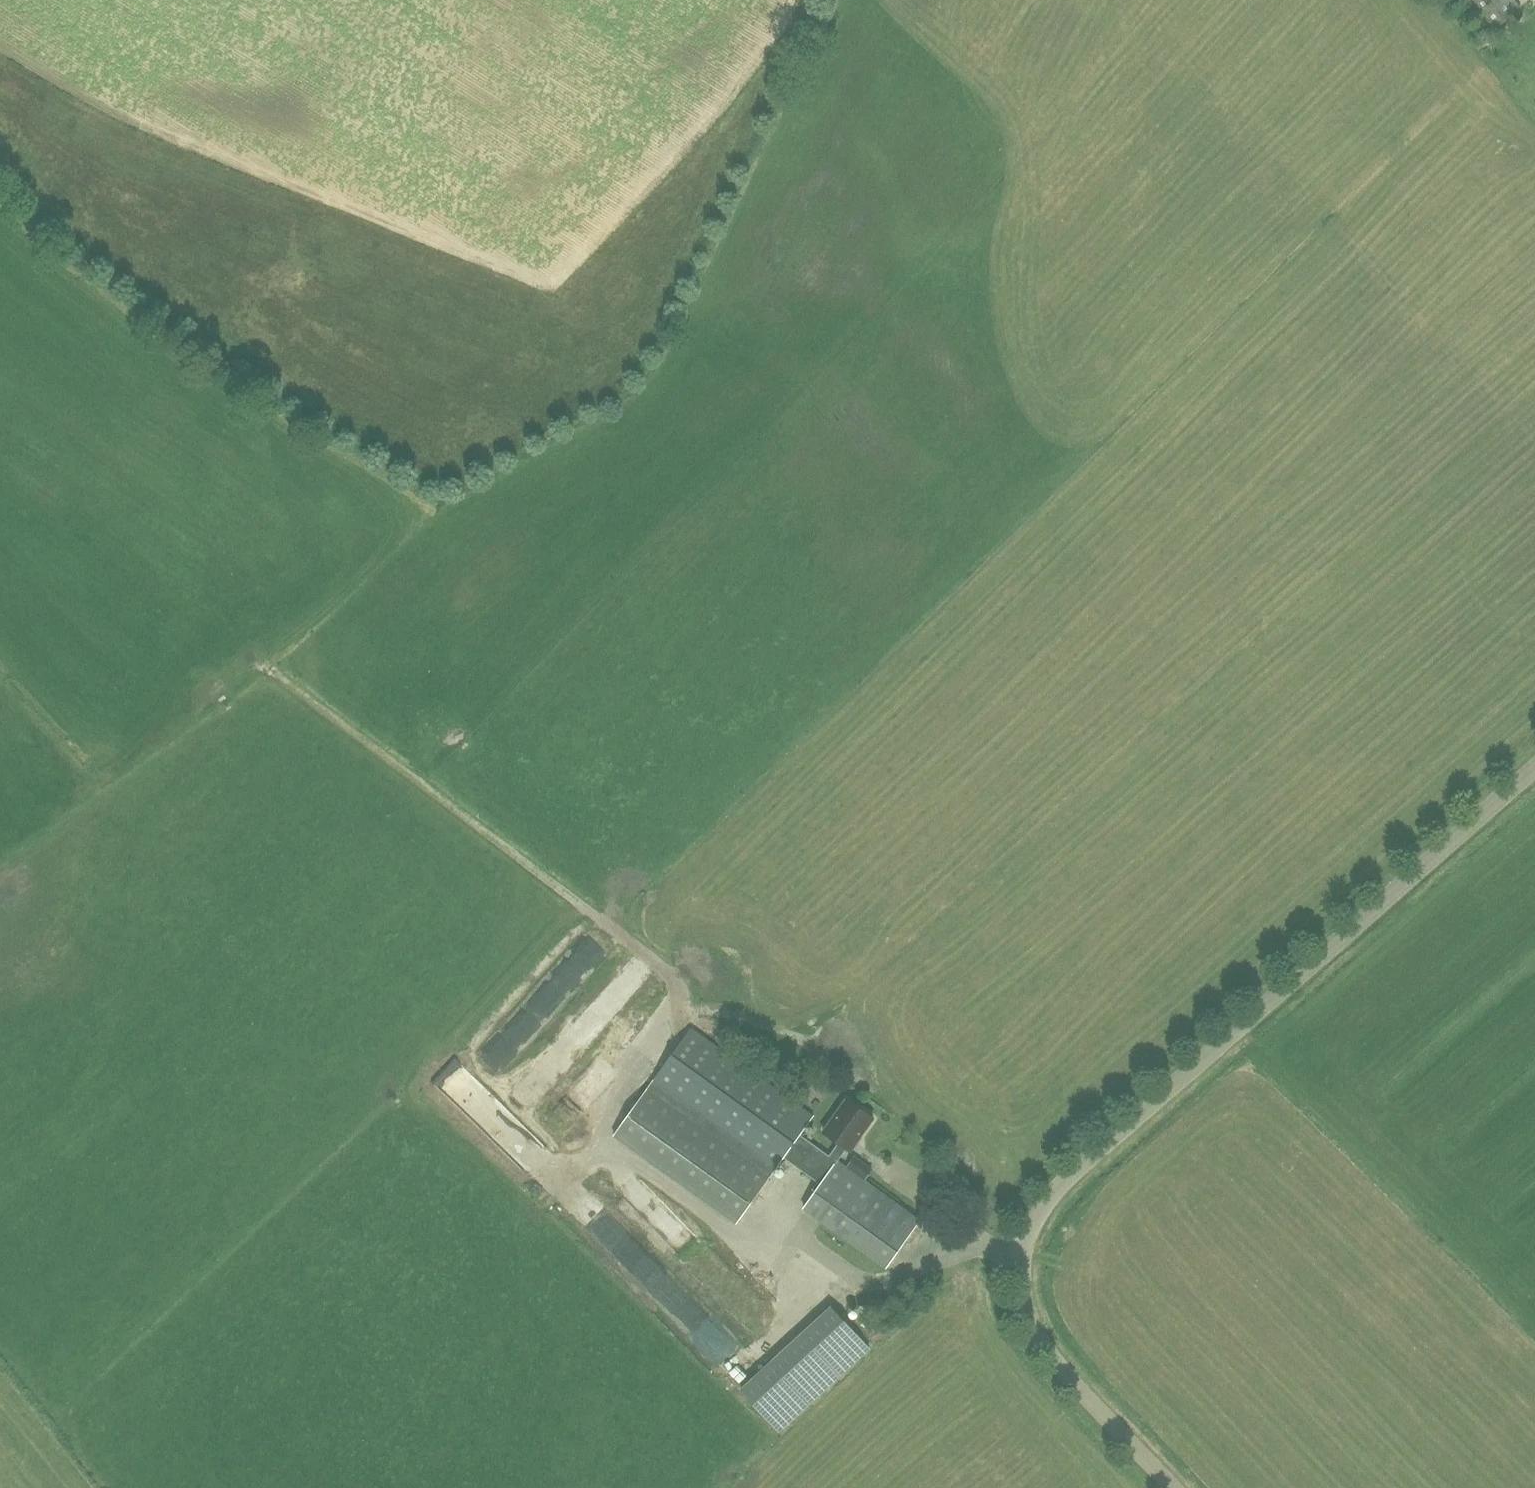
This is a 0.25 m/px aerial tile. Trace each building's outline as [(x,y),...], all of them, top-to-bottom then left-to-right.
[(1522,9),(1514,0),(1465,0),(1491,33),(1522,9)] [(800,1134),(813,1115),(692,1028),(615,1136),(735,1223),(783,1157),(800,1134)] [(563,1098),(545,1109),(553,1123),(571,1112),(563,1098)] [(829,1155),(800,1134),(783,1157),(820,1183),(837,1161),(847,1148),(850,1150),(873,1118),(847,1099),(823,1131),(838,1142),(829,1155)] [(919,1220),(837,1161),(820,1183),(803,1207),(886,1267),(919,1220)] [(672,1226),(685,1210),(633,1168),(620,1184),(672,1226)] [(679,1246),(713,1282),(729,1267),(695,1231),(679,1246)] [(738,1368),(754,1351),(675,1275),(658,1292),(738,1368)] [(869,1348),(831,1307),(741,1390),(779,1431),(869,1348)]
